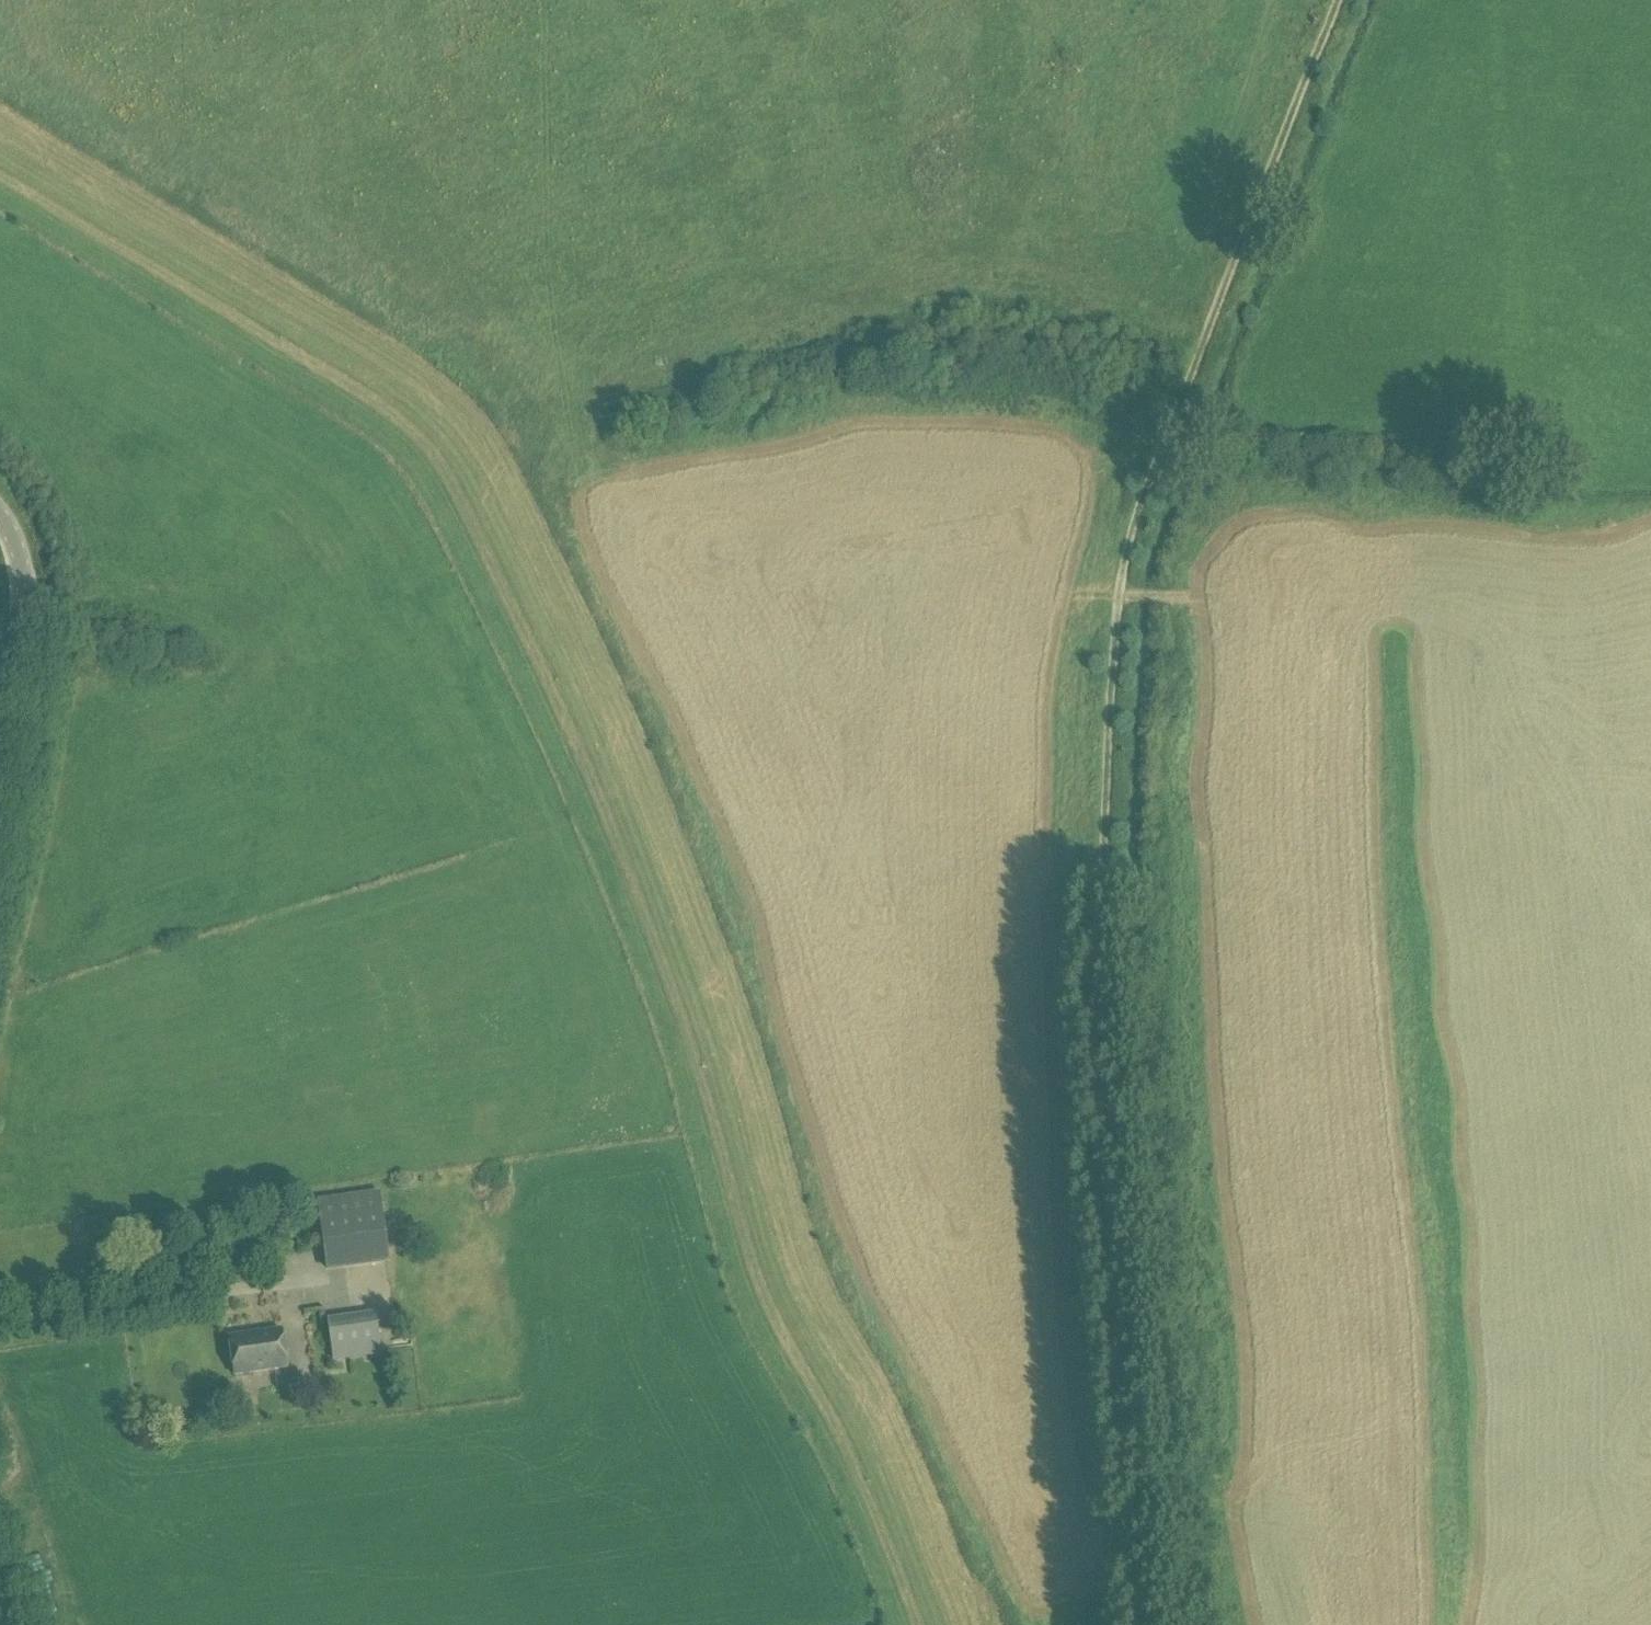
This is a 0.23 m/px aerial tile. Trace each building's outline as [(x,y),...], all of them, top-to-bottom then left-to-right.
[(320,1203),(329,1272),(390,1264),(380,1194),(320,1203)] [(330,1324),(335,1360),(383,1353),(378,1317),(330,1324)] [(230,1338),(235,1378),(287,1370),(282,1331),(230,1338)]
